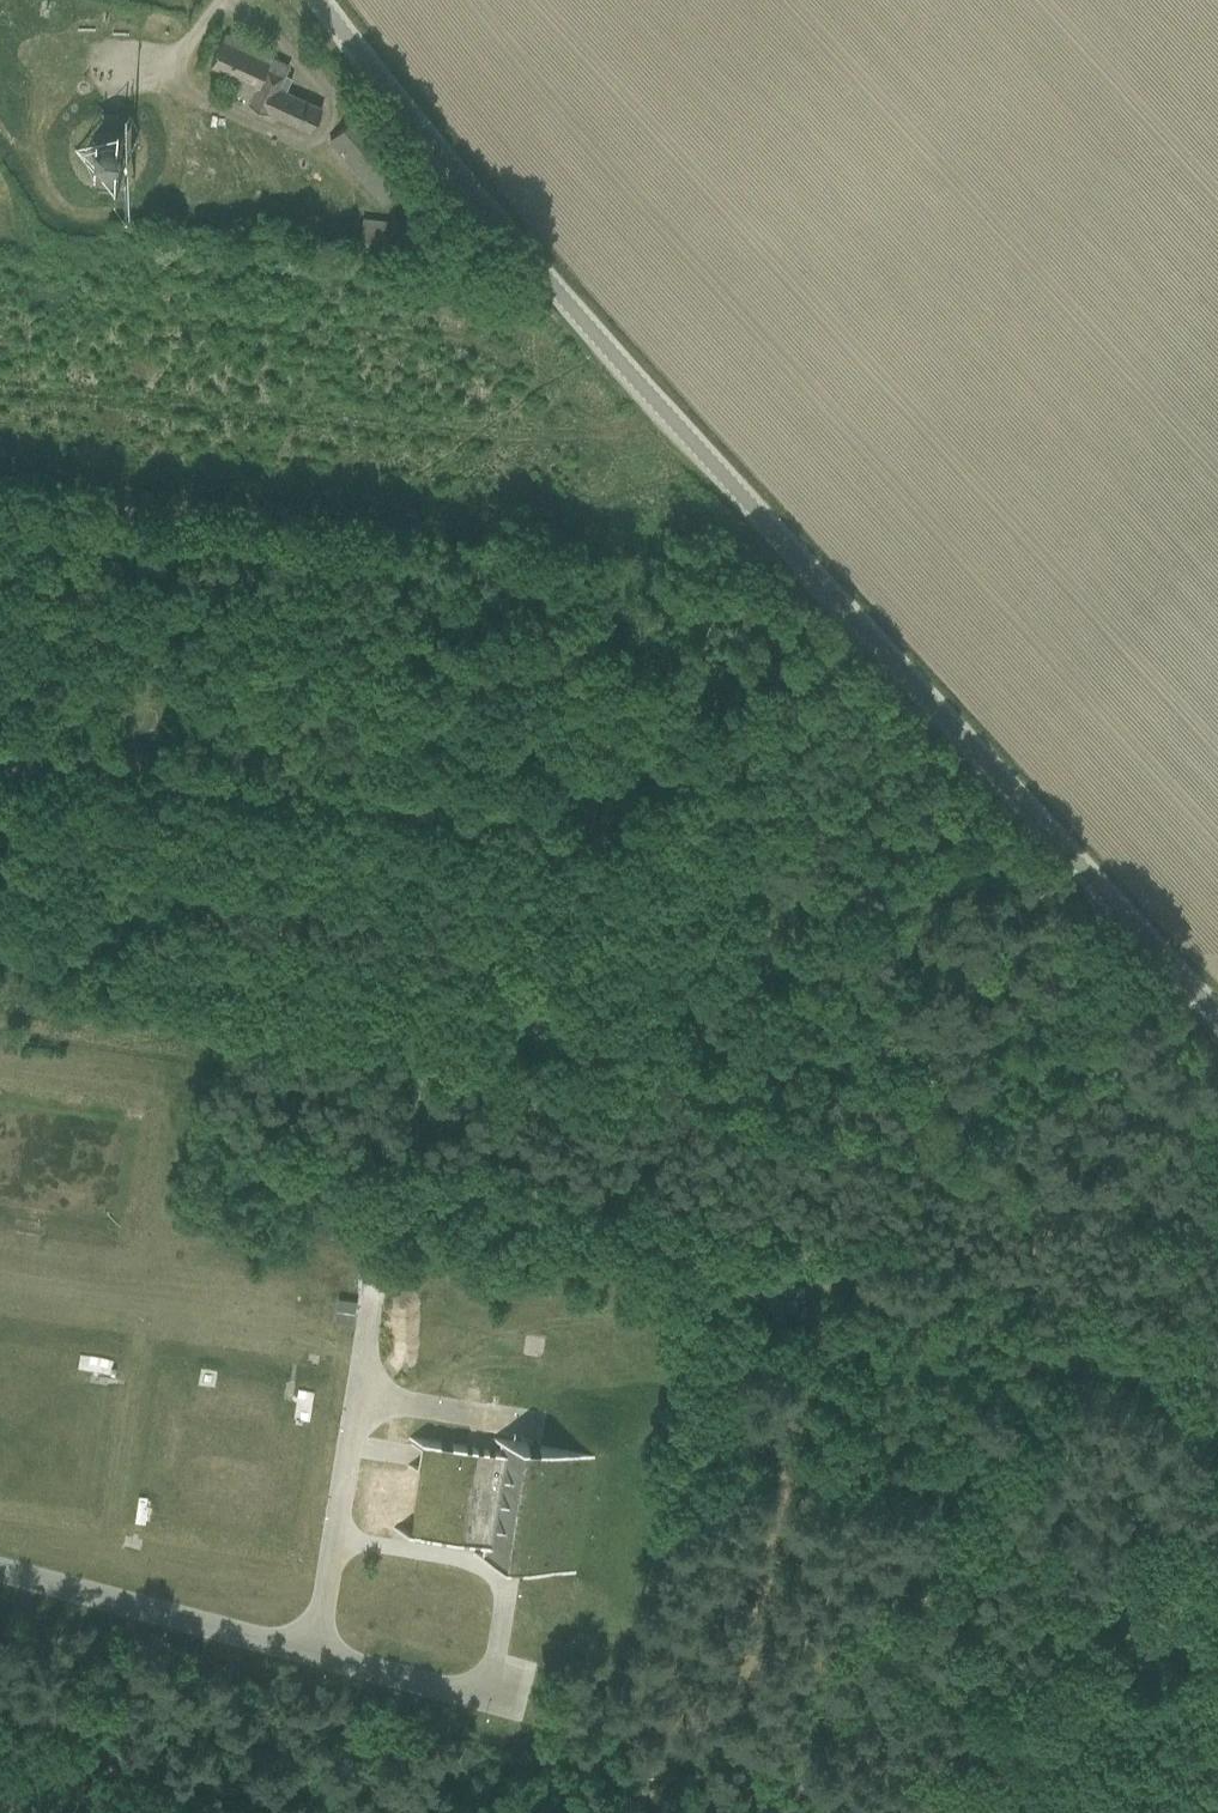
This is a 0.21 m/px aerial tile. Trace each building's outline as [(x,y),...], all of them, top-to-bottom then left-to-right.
[(215,56),(211,65),(239,78),(233,92),(250,100),(249,103),(311,132),(312,130),(322,108),(286,92),(292,78),(284,74),(288,65),(271,57),(272,55),(225,34),(215,56)] [(352,100),(341,110),(351,121),(353,119),(360,127),(369,119),(352,100)] [(328,140),(383,205),(408,184),(353,119),(351,121),(328,140)] [(121,141),(118,138),(115,136),(111,134),(107,133),(103,133),(99,134),(95,136),(91,138),(88,141),(86,144),(85,148),(84,152),(84,156),(85,160),(87,164),(89,167),(92,170),(96,172),(100,173),(104,174),(108,174),(112,172),(116,171),(119,168),(121,165),(123,161),(124,157),(125,153),(124,149),(123,145),(121,141)] [(359,244),(414,253),(416,240),(361,231),(359,244)] [(5,1035),(3,1048),(15,1049),(17,1036),(5,1035)] [(338,1298),(334,1321),(353,1324),(357,1301),(338,1298)] [(112,1372),(114,1356),(83,1352),(80,1367),(112,1372)] [(408,1440),(425,1443),(411,1531),(394,1528),(393,1531),(487,1546),(485,1556),(472,1554),(472,1556),(575,1573),(576,1571),(573,1570),(592,1457),(594,1458),(594,1455),(491,1438),(491,1441),(504,1443),(502,1452),(408,1437),(408,1440)]
